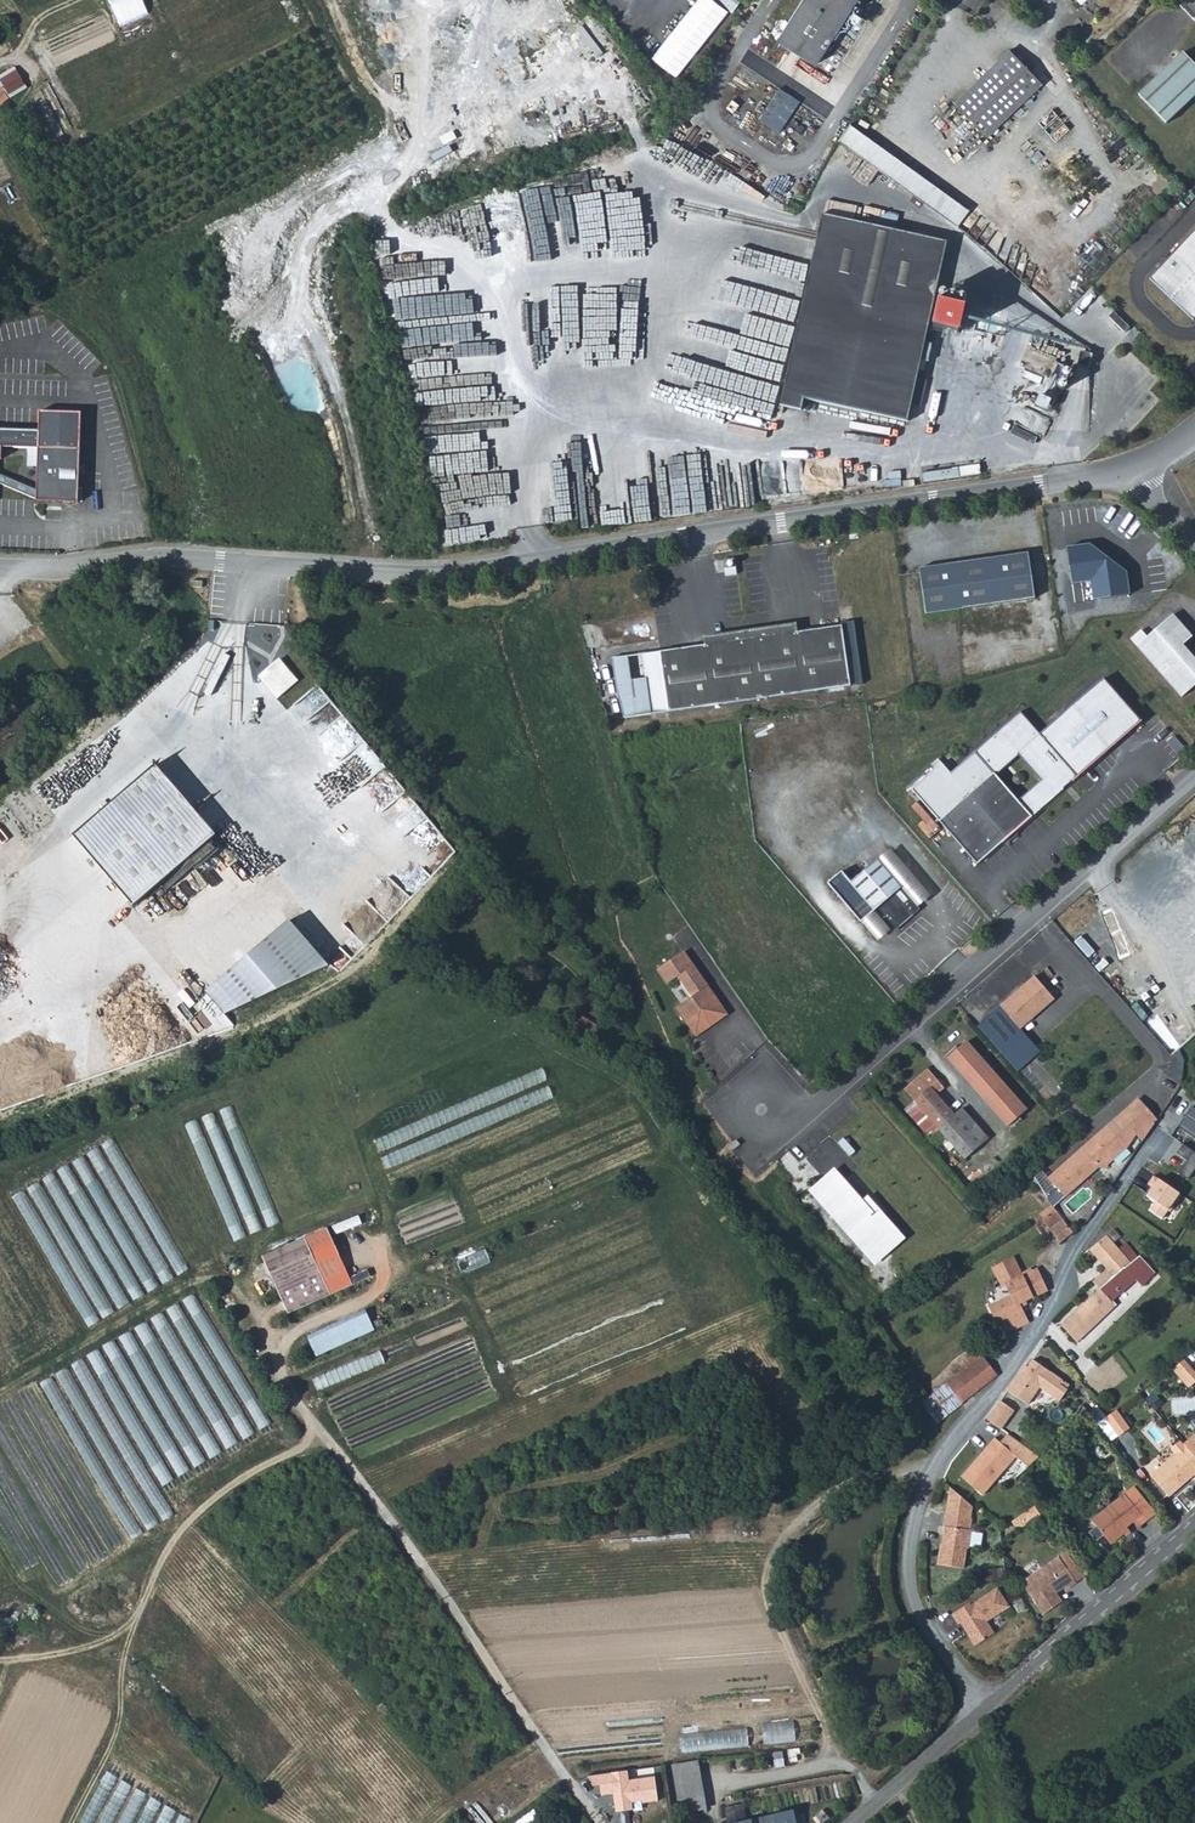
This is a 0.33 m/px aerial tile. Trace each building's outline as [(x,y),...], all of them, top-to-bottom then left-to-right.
[(122,26),(151,17),(146,0),(114,0),(122,26)] [(656,58),(681,77),(732,10),(719,0),(700,0),(656,58)] [(798,18),(835,40),(860,0),(809,0),(798,18)] [(819,66),(835,40),(798,18),(782,44),(819,66)] [(1182,44),(1173,52),(1194,79),(1194,59),(1182,44)] [(1008,51),(954,103),(986,136),(1040,84),(1008,51)] [(1173,103),(1194,85),(1194,79),(1173,52),(1149,72),(1173,103)] [(7,70),(0,74),(0,93),(0,94),(15,84),(7,70)] [(1173,103),(1149,72),(1134,84),(1159,114),(1173,103)] [(786,133),(803,98),(780,88),(764,122),(786,133)] [(849,119),(838,136),(899,183),(954,225),(966,209),(849,119)] [(803,396),(905,418),(919,358),(926,359),(931,338),(923,336),(945,239),(821,212),(780,403),(800,407),(803,396)] [(1152,278),(1194,317),(1194,232),(1152,278)] [(930,325),(955,330),(961,303),(936,298),(930,325)] [(713,360),(706,380),(759,397),(762,385),(757,383),(759,376),(771,380),(772,379),(777,381),(784,362),(708,337),(702,356),(713,360)] [(0,434),(0,464),(1,454),(82,456),(83,419),(40,418),(40,435),(0,434)] [(38,497),(19,488),(18,496),(38,504),(38,506),(80,508),(82,456),(39,455),(38,497)] [(898,479),(899,486),(911,484),(910,477),(898,479)] [(18,496),(19,488),(0,479),(0,488),(18,496)] [(1028,554),(920,569),(926,614),(1034,598),(1028,554)] [(1135,646),(1179,698),(1194,685),(1194,663),(1181,646),(1191,638),(1172,615),(1135,646)] [(759,629),(760,636),(794,631),(793,624),(759,629)] [(843,640),(840,625),(820,627),(794,631),(760,636),(759,629),(739,632),(740,639),(705,644),(641,653),(645,677),(630,680),(627,655),(612,658),(616,689),(625,717),(837,686),(849,684),(843,640)] [(740,639),(739,632),(704,637),(705,644),(740,639)] [(280,657),(270,666),(272,668),(282,659),(280,657)] [(298,679),(282,659),(272,668),(270,666),(259,675),(277,696),(298,679)] [(958,767),(967,777),(960,783),(951,773),(942,763),(911,789),(977,864),(1141,721),(1103,678),(1040,734),(1020,712),(958,767)] [(156,763),(73,834),(133,904),(216,833),(156,763)] [(958,767),(951,773),(960,783),(967,777),(958,767)] [(875,860),(916,906),(928,895),(888,849),(875,860)] [(859,924),(860,923),(873,912),(888,930),(895,924),(898,928),(912,916),(909,912),(916,906),(875,860),(849,883),(839,873),(825,885),(859,924)] [(873,912),(860,923),(876,941),(888,930),(873,912)] [(226,1014),(329,966),(289,920),(206,991),(226,1014)] [(675,1007),(695,1035),(727,1013),(684,950),(657,968),(666,982),(677,975),(691,996),(675,1007)] [(1033,974),(998,1004),(1018,1027),(1052,997),(1033,974)] [(1018,1027),(998,1004),(976,1023),(1016,1069),(1039,1051),(1018,1027)] [(965,1041),(946,1058),(1004,1126),(1024,1109),(965,1041)] [(924,1071),(906,1087),(906,1091),(922,1109),(938,1127),(964,1156),(986,1136),(960,1107),(953,1114),(933,1092),(941,1085),(929,1071),(924,1071)] [(1044,1178),(1061,1198),(1095,1168),(1099,1168),(1123,1147),(1132,1134),(1129,1131),(1148,1114),(1137,1102),(1107,1128),(1105,1125),(1089,1139),(1089,1143),(1085,1147),(1081,1146),(1044,1178)] [(143,1111),(139,1105),(132,1109),(136,1115),(143,1111)] [(1178,1125),(1194,1137),(1194,1109),(1192,1107),(1178,1125)] [(938,1127),(922,1109),(911,1118),(927,1136),(938,1127)] [(1148,1114),(1129,1131),(1132,1134),(1138,1139),(1152,1118),(1148,1114)] [(727,1146),(731,1151),(739,1144),(736,1139),(727,1146)] [(1177,1153),(1187,1161),(1179,1173),(1188,1180),(1194,1170),(1194,1153),(1183,1144),(1177,1153)] [(834,1171),(821,1183),(828,1191),(841,1178),(834,1171)] [(1154,1175),(1147,1185),(1151,1188),(1146,1195),(1155,1201),(1149,1210),(1163,1220),(1181,1194),(1154,1175)] [(821,1183),(810,1192),(862,1250),(864,1248),(874,1259),(886,1248),(889,1251),(903,1238),(884,1217),(879,1222),(873,1215),(875,1213),(863,1200),(843,1177),(841,1178),(828,1191),(821,1183)] [(1056,1194),(1048,1203),(1052,1209),(1061,1199),(1056,1194)] [(868,1195),(863,1200),(875,1213),(873,1215),(879,1222),(884,1217),(903,1238),(889,1251),(886,1248),(874,1259),(864,1248),(862,1250),(875,1265),(905,1238),(868,1195)] [(1053,1210),(1040,1220),(1058,1243),(1071,1232),(1053,1210)] [(286,1249),(260,1261),(283,1312),(348,1284),(324,1229),(284,1246),(286,1249)] [(1091,1246),(1083,1254),(1088,1259),(1093,1255),(1105,1270),(1112,1277),(1136,1257),(1123,1243),(1116,1249),(1104,1235),(1099,1240),(1091,1246)] [(461,1260),(465,1273),(494,1262),(489,1250),(461,1260)] [(1112,1277),(1105,1270),(1098,1276),(1104,1284),(1089,1298),(1082,1304),(1060,1325),(1074,1341),(1124,1295),(1121,1291),(1133,1280),(1136,1283),(1149,1271),(1136,1257),(1112,1277)] [(1004,1284),(1029,1271),(1028,1269),(1019,1274),(1010,1258),(991,1268),(1000,1286),(1004,1284)] [(1013,1327),(1026,1321),(1017,1304),(1045,1290),(1034,1269),(1029,1271),(1004,1284),(1004,1285),(1009,1295),(988,1306),(996,1321),(1007,1316),(1013,1327)] [(358,1283),(374,1277),(371,1271),(355,1277),(358,1283)] [(1082,1304),(1089,1298),(1085,1294),(1079,1300),(1082,1304)] [(188,1301),(197,1319),(206,1314),(197,1297),(188,1301)] [(302,1334),(310,1352),(366,1328),(358,1309),(302,1334)] [(226,1347),(216,1354),(233,1379),(243,1372),(226,1347)] [(980,1357),(966,1368),(981,1387),(996,1376),(980,1357)] [(1016,1373),(1003,1392),(1023,1405),(1036,1388),(1055,1402),(1064,1391),(1056,1385),(1060,1381),(1029,1360),(1018,1375),(1016,1373)] [(1172,1367),(1189,1386),(1194,1381),(1194,1375),(1182,1360),(1172,1367)] [(970,1395),(981,1387),(966,1368),(955,1376),(970,1395)] [(970,1395),(955,1376),(952,1378),(942,1385),(957,1405),(970,1395)] [(957,1405),(942,1385),(919,1404),(934,1423),(957,1405)] [(262,1431),(272,1426),(255,1393),(245,1398),(262,1431)] [(1154,1393),(1145,1399),(1155,1409),(1163,1403),(1154,1393)] [(996,1402),(984,1421),(998,1430),(1010,1411),(996,1402)] [(1117,1409),(1106,1417),(1119,1435),(1131,1428),(1117,1409)] [(252,1425),(242,1429),(246,1439),(256,1434),(252,1425)] [(1182,1443),(1194,1458),(1194,1432),(1182,1443)] [(993,1438),(960,1476),(981,1495),(1016,1457),(993,1438)] [(1179,1440),(1169,1448),(1174,1453),(1150,1475),(1169,1496),(1193,1474),(1194,1475),(1194,1458),(1182,1443),(1179,1440)] [(1132,1505),(1142,1496),(1131,1483),(1088,1518),(1093,1524),(1086,1530),(1093,1539),(1101,1533),(1108,1542),(1127,1526),(1125,1524),(1131,1519),(1139,1512),(1132,1505)] [(948,1492),(945,1518),(967,1521),(969,1509),(948,1492)] [(1153,1510),(1142,1496),(1132,1505),(1139,1512),(1131,1519),(1136,1524),(1153,1510)] [(1018,1519),(1022,1527),(1044,1516),(1039,1508),(1018,1519)] [(942,1530),(941,1540),(943,1542),(942,1547),(940,1547),(938,1547),(935,1568),(962,1571),(964,1552),(966,1551),(969,1533),(968,1533),(969,1522),(967,1521),(945,1518),(943,1518),(941,1530),(942,1530)] [(1067,1551),(1057,1558),(1074,1583),(1086,1575),(1067,1551)] [(1019,1584),(1042,1616),(1061,1603),(1052,1591),(1052,1588),(1059,1584),(1064,1591),(1074,1583),(1057,1558),(1019,1584)] [(992,1571),(981,1574),(983,1583),(994,1581),(992,1571)] [(964,1589),(954,1591),(956,1600),(966,1598),(964,1589)] [(967,1606),(950,1617),(956,1627),(962,1623),(965,1629),(965,1635),(973,1648),(992,1636),(985,1624),(1007,1609),(995,1590),(968,1607),(967,1606)] [(1093,1652),(1087,1642),(1076,1650),(1070,1654),(1076,1663),(1093,1652)] [(799,1743),(798,1721),(766,1722),(766,1744),(799,1743)] [(683,1734),(685,1753),(752,1746),(750,1727),(683,1734)] [(675,1764),(681,1801),(690,1800),(692,1813),(710,1810),(702,1760),(675,1764)] [(639,1768),(605,1773),(606,1781),(608,1795),(642,1790),(639,1768)] [(605,1773),(598,1774),(599,1782),(606,1781),(605,1773)] [(598,1774),(589,1776),(591,1784),(599,1782),(598,1774)] [(583,1785),(591,1784),(589,1776),(582,1777),(583,1785)] [(731,1821),(731,1822),(766,1822),(774,1821),(774,1822),(796,1822),(792,1808),(731,1821)]
